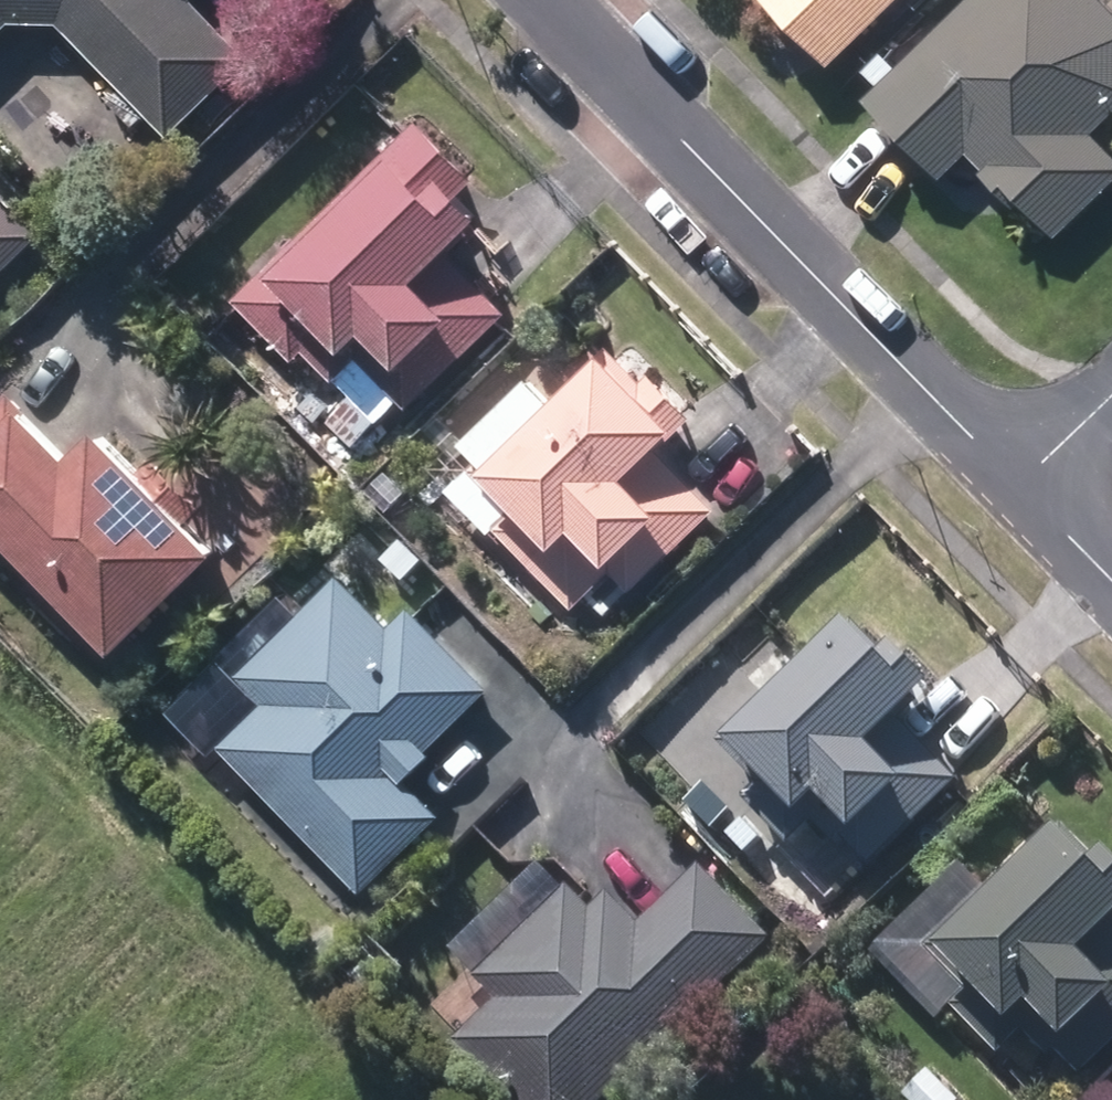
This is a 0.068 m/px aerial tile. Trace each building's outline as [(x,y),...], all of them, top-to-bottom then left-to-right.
[(165,141),(246,65),(189,4),(189,0),(0,0),(0,34),(8,27),(62,29),(165,141)] [(822,72),(896,0),(752,0),(822,72)] [(1054,242),(1111,186),(1111,160),(1090,138),(1111,116),(1111,22),(1090,0),(970,0),(861,106),(938,186),(966,159),(983,176),(979,179),(1013,214),(1018,207),(1054,242)] [(357,363),(406,413),(504,319),(442,255),(473,227),(451,204),(470,186),(413,127),(373,165),(376,169),(232,305),(291,368),(303,355),(333,387),(357,363)] [(0,199),(0,264),(32,231),(0,199)] [(591,604),(604,617),(627,594),(631,598),(714,516),(653,453),(670,435),(597,360),(548,408),(531,390),(469,451),(486,469),(473,481),(466,474),(444,497),(486,540),(492,535),(570,615),(610,576),(614,581),(591,604)] [(117,702),(259,560),(233,535),(210,560),(89,438),(68,459),(8,401),(0,409),(0,552),(105,656),(88,672),(117,702)] [(380,561),(402,581),(419,563),(398,542),(380,561)] [(218,749),(362,897),(438,823),(402,787),(429,759),(425,756),(489,695),(408,612),(385,634),(336,583),(234,683),(259,708),(218,749)] [(839,845),(867,873),(955,788),(895,726),(925,697),(887,661),(874,674),(840,639),(778,700),(775,697),(758,713),(732,688),(702,715),(727,742),(716,751),(758,794),(743,807),(785,852),(810,830),(831,851),(839,845)] [(715,849),(734,869),(759,843),(740,823),(715,849)] [(1074,1081),(1111,1047),(1111,935),(1110,933),(1111,930),(1111,876),(1100,864),(1092,870),(1059,834),(926,956),(967,1001),(952,1013),(996,1061),(1021,1037),(1047,1066),(1054,1059),(1074,1081)] [(499,1099),(611,1099),(661,1051),(668,1058),(704,1022),(699,1017),(732,985),(742,997),(766,973),(756,961),(769,948),(697,873),(637,933),(607,903),(591,919),(567,894),(473,986),(497,1009),(453,1052),(499,1099)] [(895,952),(908,968),(924,956),(910,939),(895,952)] [(731,1018),(741,1029),(805,973),(795,962),(731,1018)] [(926,1077),(906,1099),(951,1099),(926,1077)]
